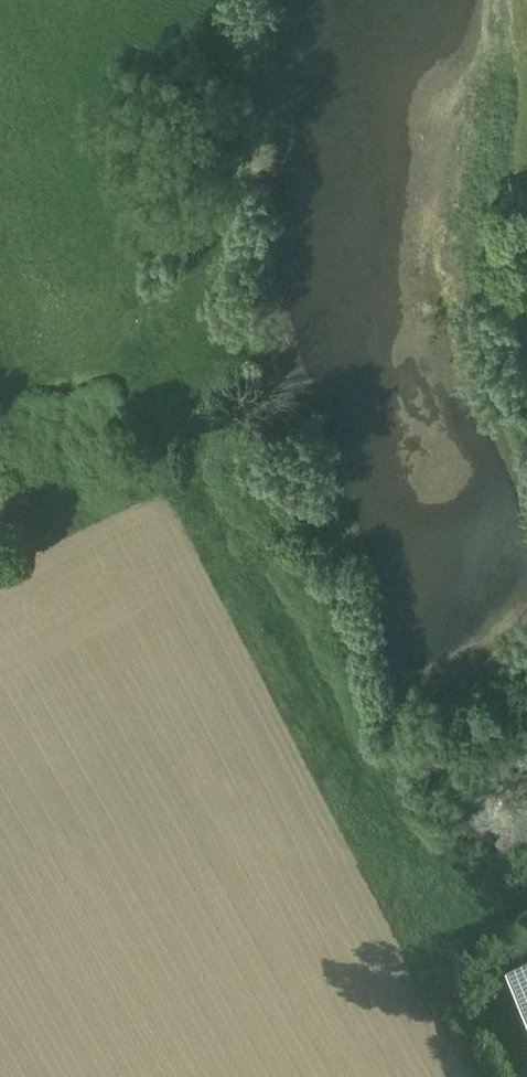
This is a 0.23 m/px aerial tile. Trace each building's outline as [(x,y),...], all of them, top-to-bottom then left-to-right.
[(502,1007),(526,1059),(526,995),(502,1007)]
